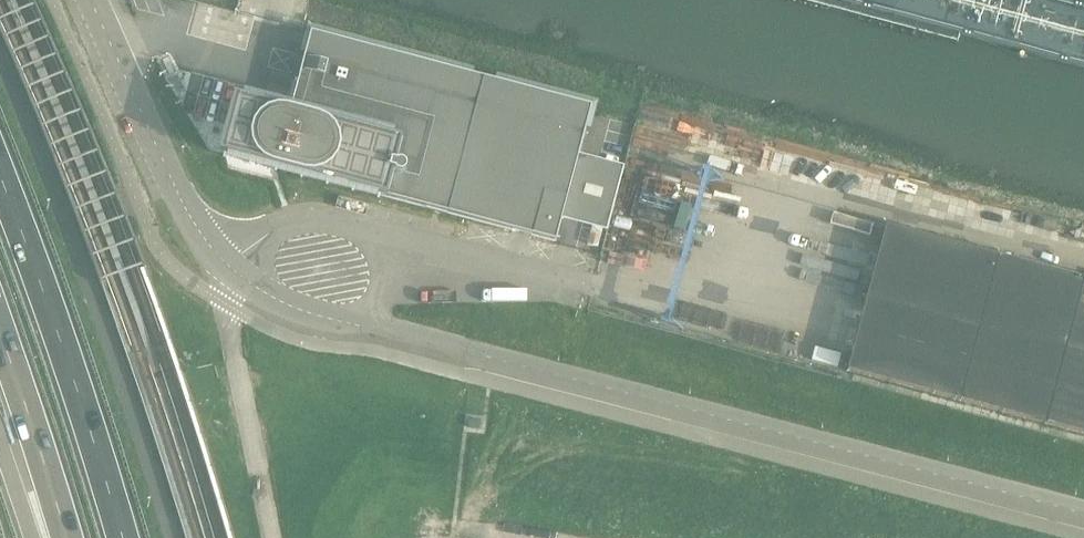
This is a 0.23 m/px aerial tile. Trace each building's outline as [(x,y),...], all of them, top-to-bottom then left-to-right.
[(310,33),(304,58),(289,112),(234,98),(219,154),(226,156),(226,155),(250,162),(249,164),(251,164),(252,162),(275,168),(275,170),(277,171),(278,169),(301,176),(301,177),(303,178),(303,176),(327,182),(326,184),(328,185),(329,183),(352,189),(352,191),(354,191),(355,190),(378,196),(378,197),(380,198),(380,196),(556,243),(591,107),(310,33)] [(886,227),(847,371),(1083,434),(1083,280),(886,227)] [(469,419),(468,428),(480,429),(481,421),(469,419)]
